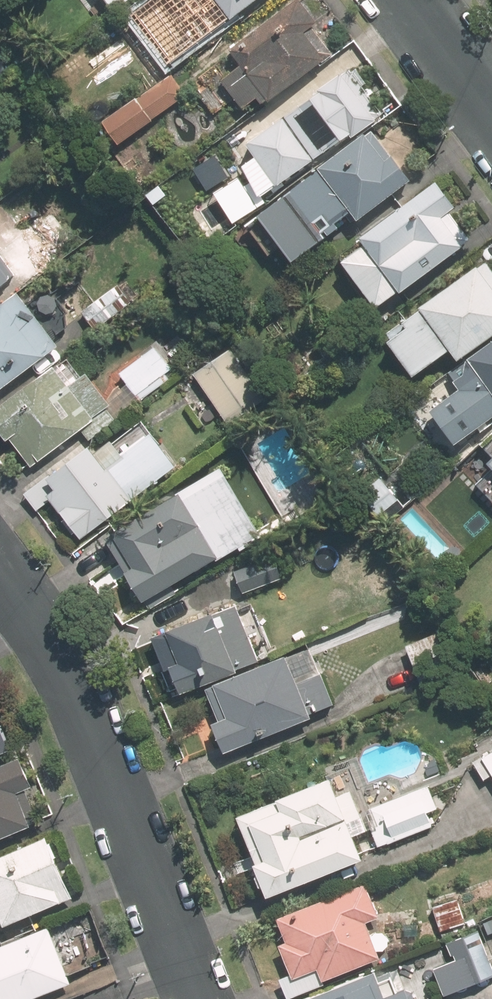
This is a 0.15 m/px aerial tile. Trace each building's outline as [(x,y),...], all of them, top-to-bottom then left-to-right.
[(116,13),(135,0),(108,0),(116,13)] [(202,42),(236,18),(260,0),(170,0),(202,42)] [(246,61),(220,81),(244,111),(261,97),(267,106),(275,100),(284,92),(330,55),(308,28),(321,17),(307,0),(294,0),(235,47),(246,61)] [(324,87),(326,90),(251,141),(261,155),(246,165),(266,194),(321,156),(330,150),(356,132),(358,134),(386,115),(353,67),(324,87)] [(173,72),(107,119),(108,121),(124,144),(190,97),(175,74),(173,72)] [(357,210),(363,218),(416,178),(396,152),(392,155),(372,129),(340,153),(323,166),(264,212),(300,259),(343,225),(341,222),(357,210)] [(462,204),(442,177),(365,237),(369,242),(348,259),(384,305),(405,288),(407,291),(473,239),(451,212),(462,204)] [(7,200),(0,206),(0,286),(16,274),(23,283),(48,265),(44,260),(73,238),(52,209),(27,227),(7,200)] [(489,255),(390,331),(422,372),(454,347),(463,360),(491,338),(491,260),(489,255)] [(26,288),(0,306),(0,387),(64,342),(28,291),(26,288)] [(454,372),(406,409),(438,449),(444,444),(453,456),(475,439),(470,432),(491,415),(491,342),(472,358),(476,364),(459,378),(454,372)] [(179,375),(156,344),(123,369),(146,400),(179,375)] [(238,346),(197,374),(230,424),(271,396),(238,346)] [(52,371),(0,407),(0,419),(13,438),(15,436),(35,464),(99,420),(96,415),(112,404),(90,372),(78,380),(70,369),(57,378),(52,371)] [(111,465),(95,443),(53,473),(62,485),(51,493),(83,536),(181,465),(157,432),(111,465)] [(267,533),(226,466),(121,531),(141,563),(130,569),(152,604),(267,533)] [(286,550),(236,567),(244,591),(294,574),(286,550)] [(267,659),(245,600),(151,636),(164,669),(174,666),(184,691),(267,659)] [(449,624),(408,641),(424,677),(464,660),(449,624)] [(315,644),(210,686),(223,719),(215,722),(226,750),(315,715),(314,712),(338,703),(315,644)] [(12,749),(0,715),(0,754),(12,749)] [(36,823),(33,815),(39,812),(31,788),(40,785),(29,755),(0,766),(0,837),(36,823)] [(339,774),(241,812),(272,894),(368,858),(356,827),(368,822),(354,786),(345,790),(339,774)] [(383,817),(372,821),(381,846),(439,824),(434,812),(442,809),(432,781),(377,801),(383,817)] [(9,920),(11,925),(76,897),(80,896),(53,834),(50,835),(0,856),(0,924),(9,920)] [(368,881),(282,915),(292,938),(283,942),(302,990),(325,981),(385,957),(371,920),(382,915),(368,881)] [(53,925),(0,945),(0,998),(29,998),(74,982),(54,928),(53,925)] [(457,958),(435,967),(447,994),(490,976),(468,927),(448,936),(457,958)] [(384,968),(302,998),(417,998),(411,984),(393,991),(384,968)]
